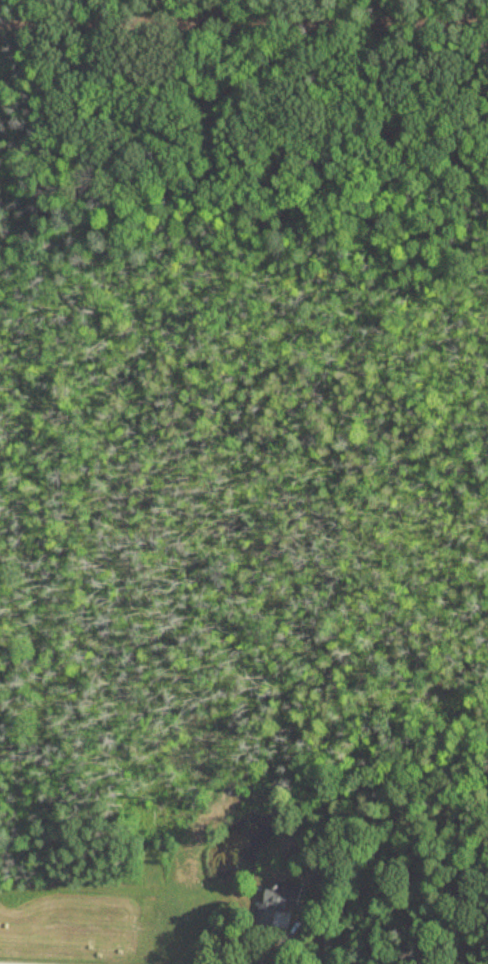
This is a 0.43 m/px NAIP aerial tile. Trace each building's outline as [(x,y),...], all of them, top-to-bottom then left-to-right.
[(261,913),(282,917),(285,904),(297,907),(302,886),(269,879),(261,913)]
